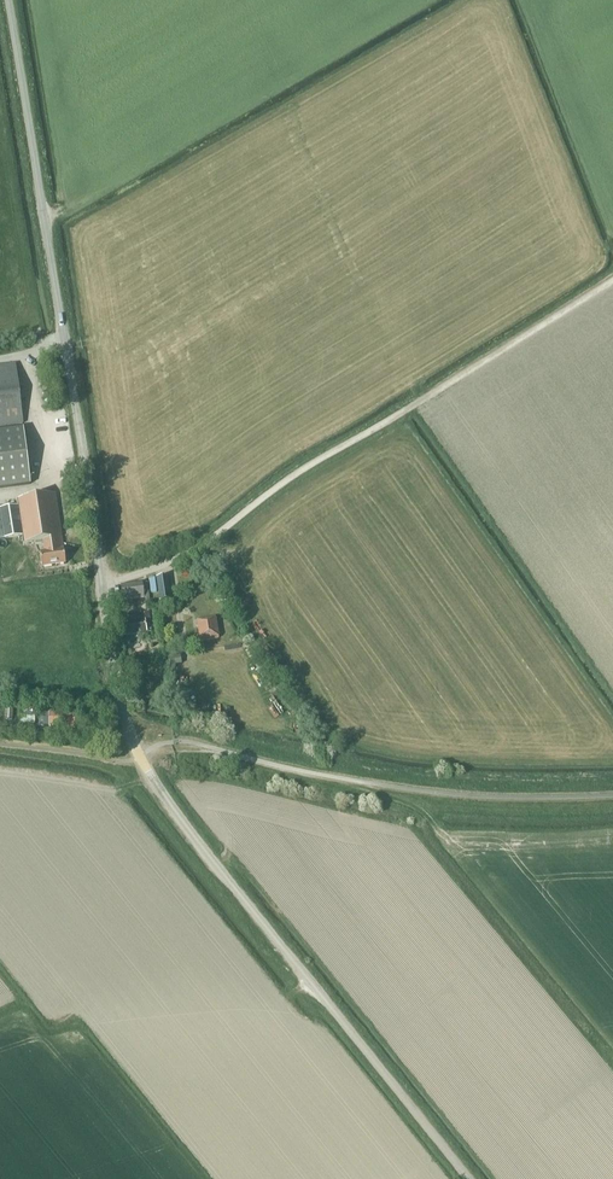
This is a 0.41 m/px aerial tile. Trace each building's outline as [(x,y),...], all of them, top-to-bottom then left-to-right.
[(21,424),(13,365),(0,367),(0,427),(21,424)] [(31,484),(23,428),(0,431),(0,488),(31,484)] [(57,508),(55,496),(17,502),(17,506),(7,508),(0,509),(0,508),(0,539),(5,538),(22,536),(23,543),(37,541),(37,544),(44,543),(46,551),(39,552),(42,568),(65,564),(57,508)] [(160,601),(170,599),(167,576),(157,577),(160,601)] [(142,583),(142,582),(121,585),(123,602),(144,599),(144,597),(146,596),(146,602),(150,602),(148,582),(142,583)] [(119,636),(147,633),(153,632),(150,612),(130,615),(131,621),(117,623),(119,636)] [(201,640),(220,637),(216,616),(198,619),(201,640)] [(132,699),(140,703),(144,696),(135,692),(132,699)] [(13,706),(5,705),(5,720),(12,721),(13,706)] [(37,722),(37,709),(21,709),(21,722),(37,722)] [(49,712),(49,727),(51,727),(51,726),(75,728),(76,713),(49,712)]
